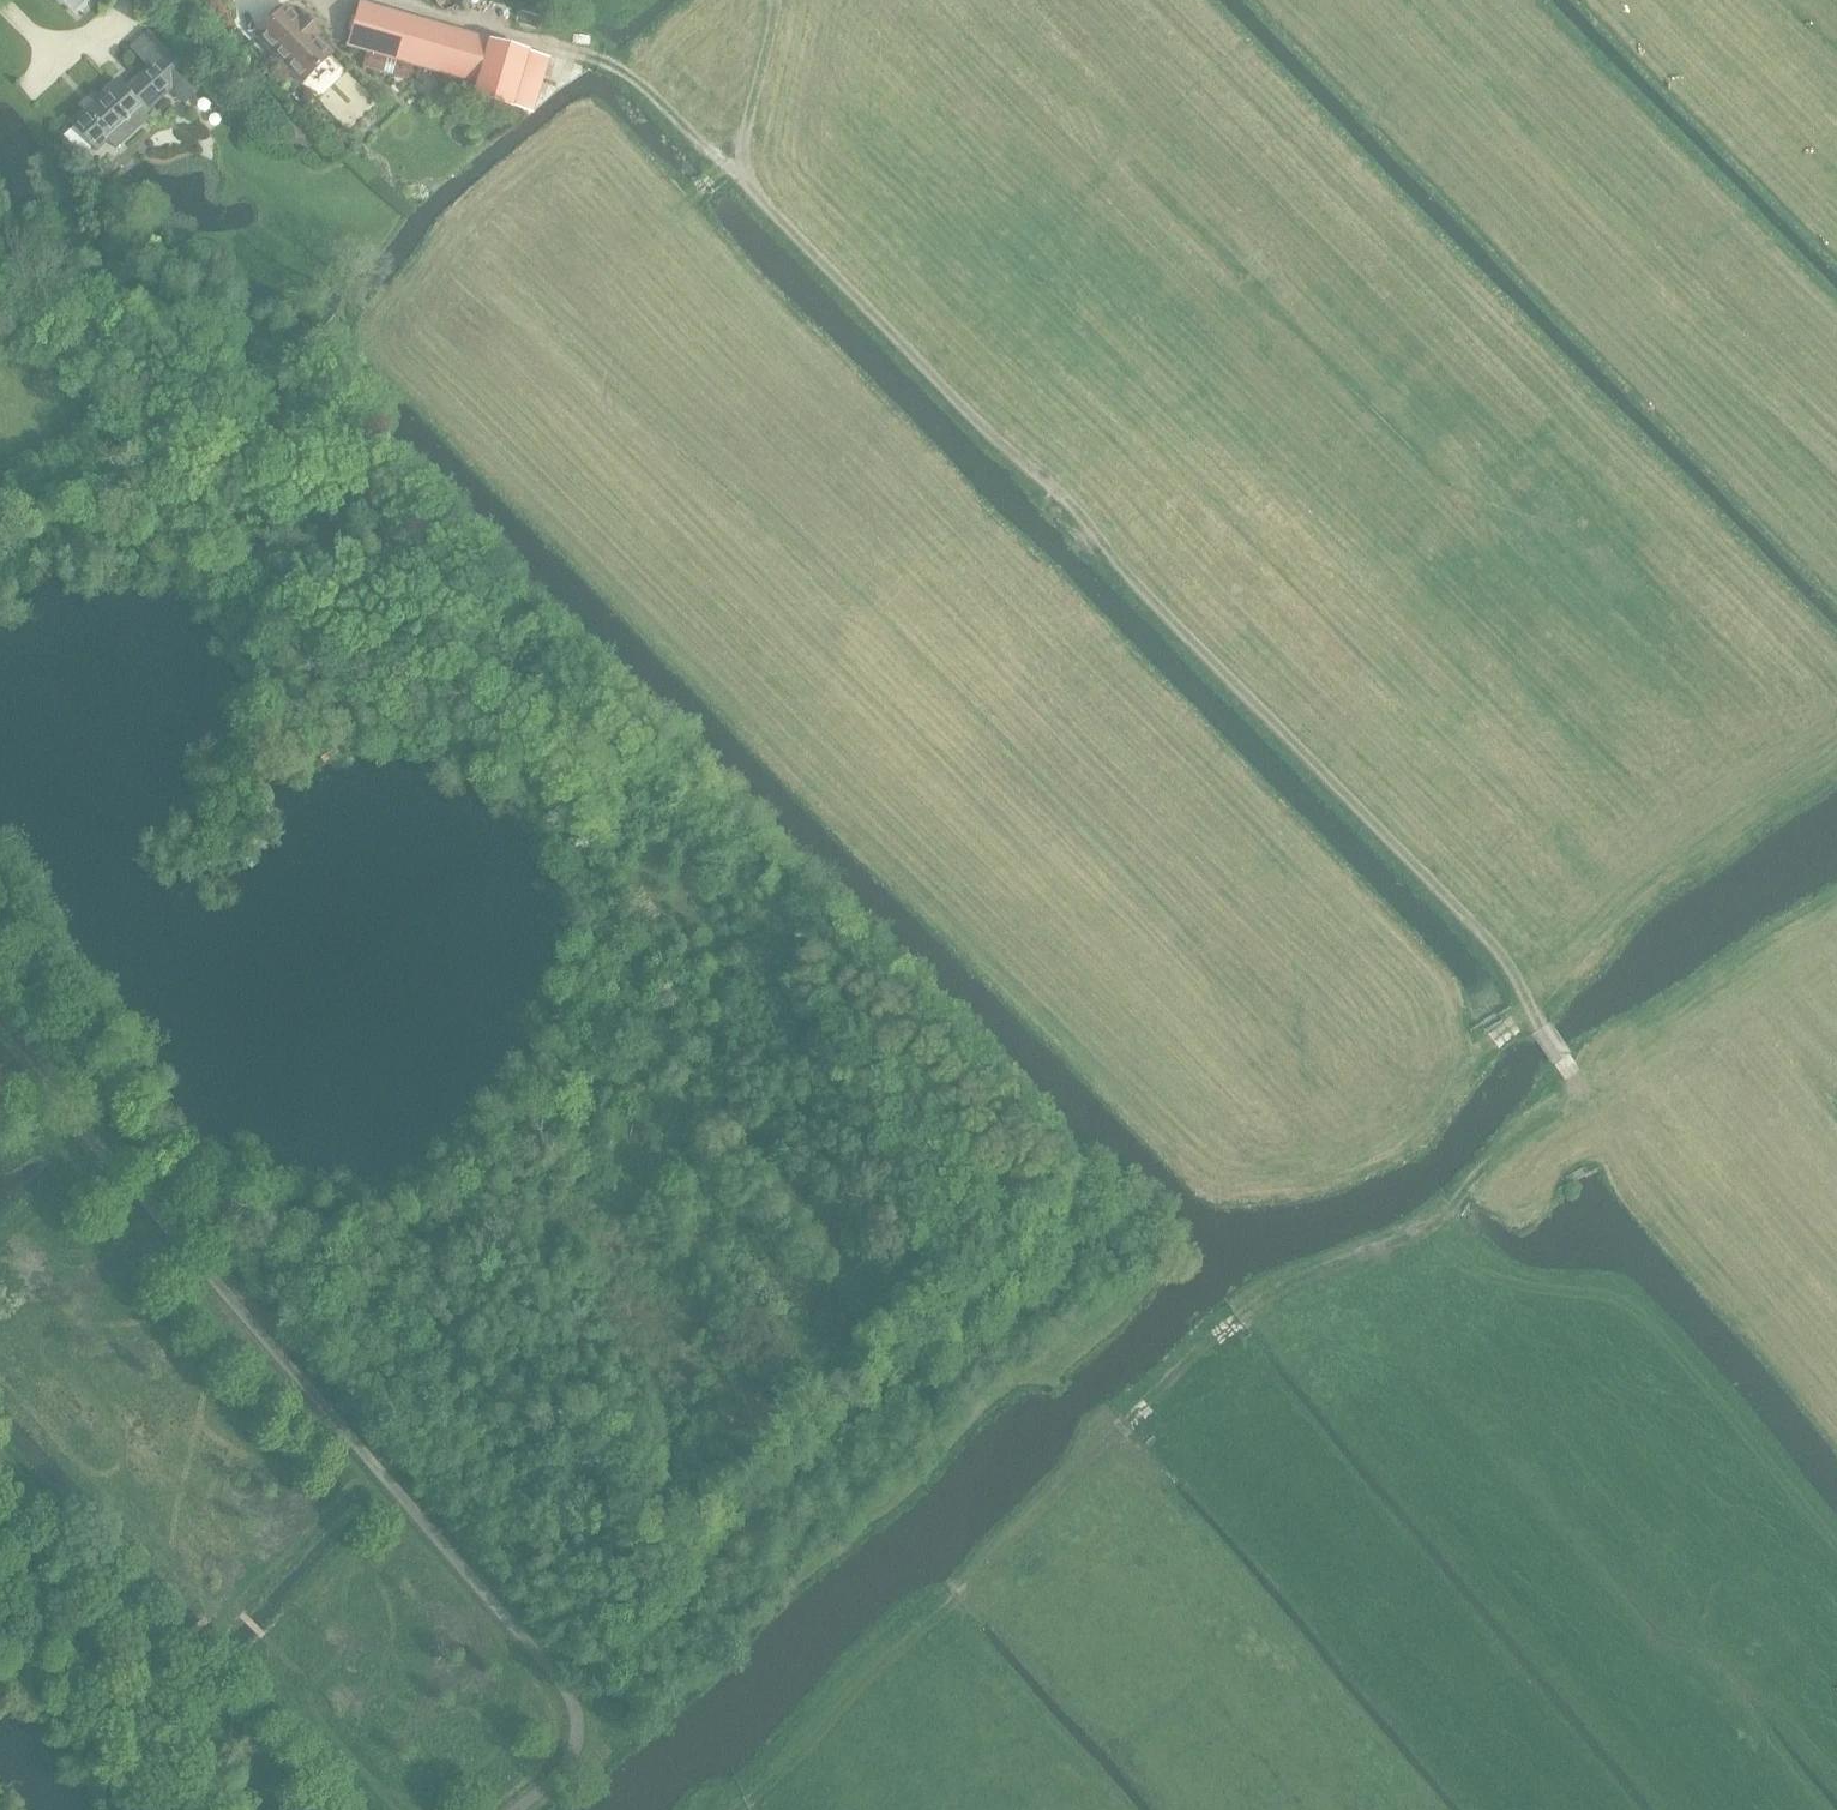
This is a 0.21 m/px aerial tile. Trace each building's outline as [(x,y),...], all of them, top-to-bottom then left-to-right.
[(414,65),(427,23),(361,4),(349,46),(369,52),(364,68),(408,80),(412,65),(414,65)] [(304,19),(300,23),(286,9),(258,37),(303,83),(332,55),(314,37),(318,34),(304,19)] [(529,53),(490,42),(427,23),(414,65),(424,68),(447,75),(451,76),(468,81),(464,95),(512,109),(529,53)] [(201,88),(167,52),(149,32),(131,48),(149,68),(126,89),(118,81),(71,124),(97,152),(142,111),(145,114),(173,89),(186,102),(201,88)] [(218,83),(192,107),(201,118),(215,107),(222,115),(236,103),(218,83)] [(88,182),(101,170),(92,158),(77,171),(88,182)]
